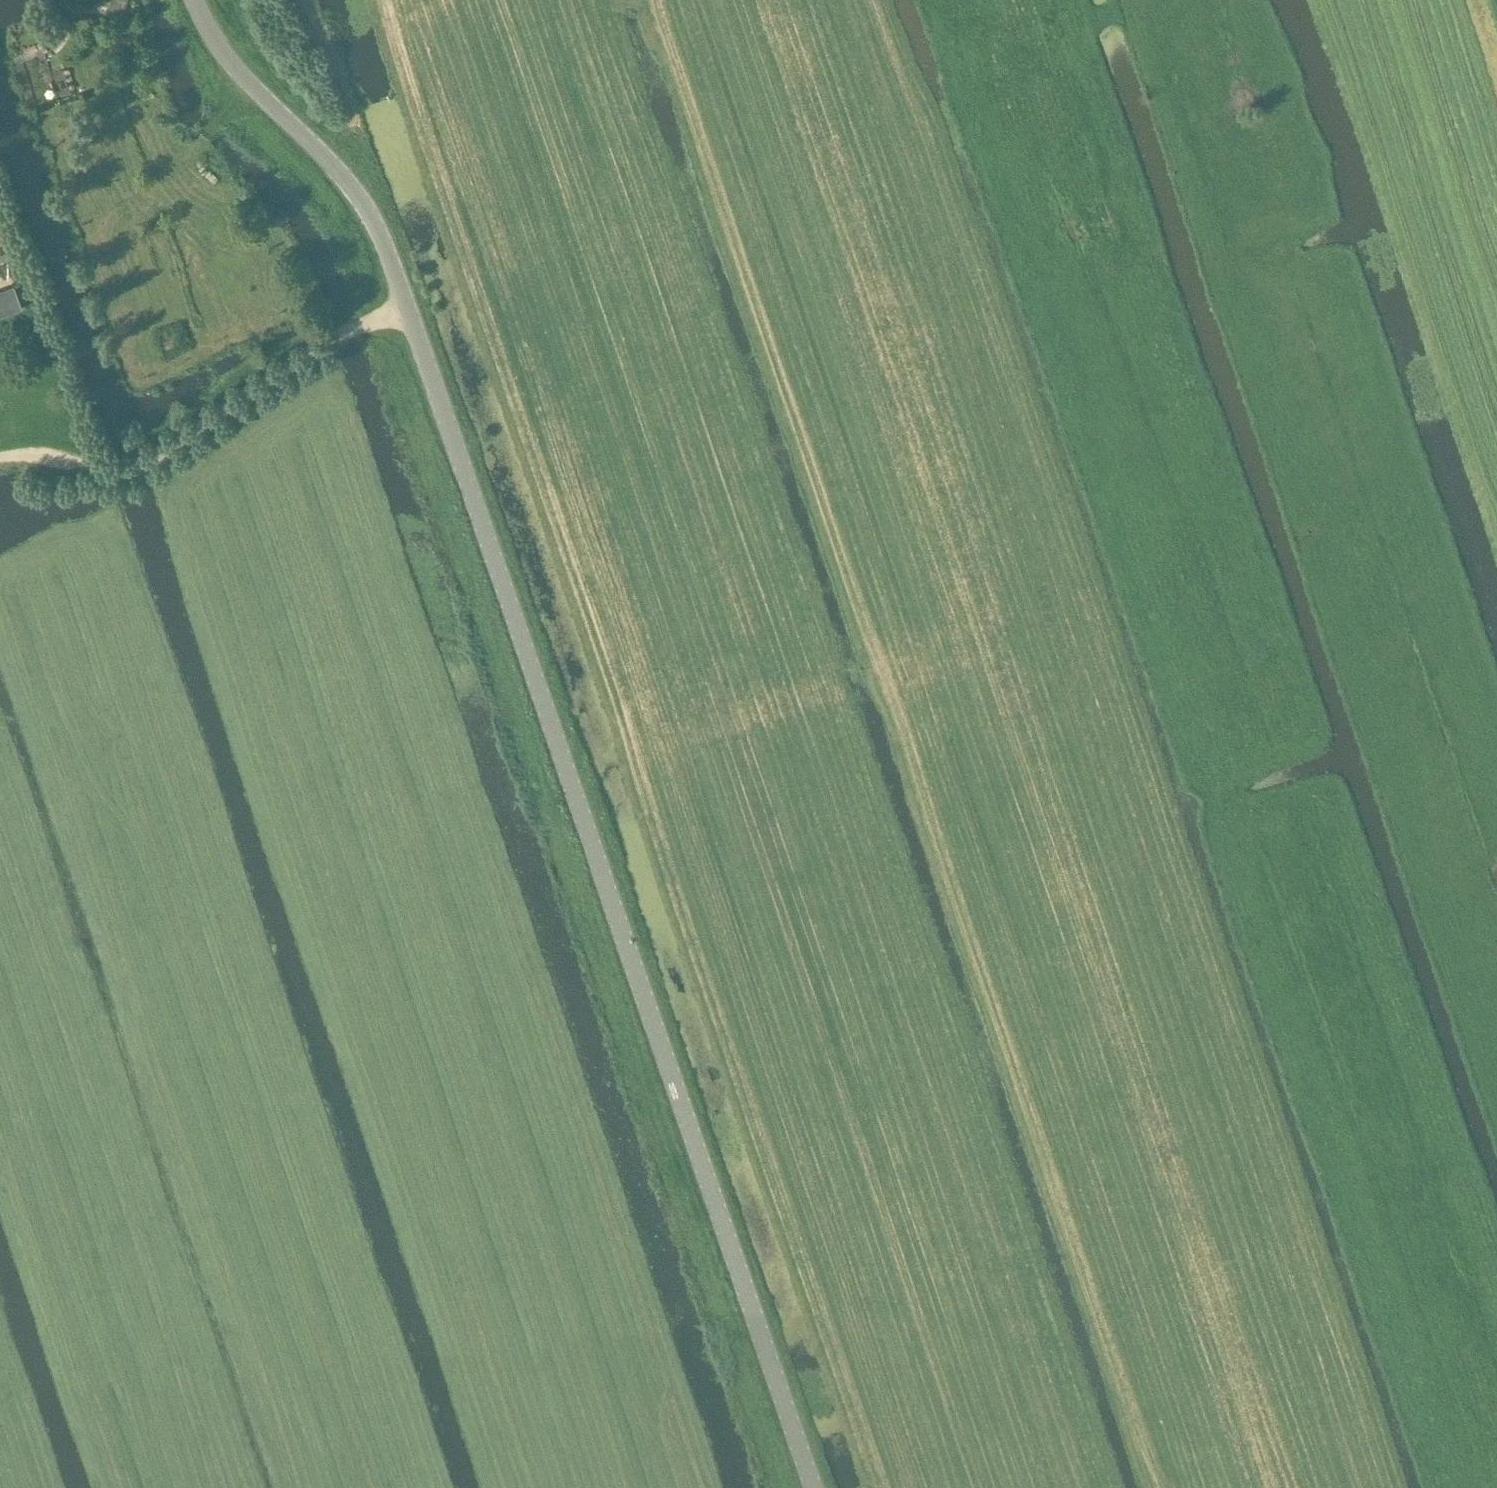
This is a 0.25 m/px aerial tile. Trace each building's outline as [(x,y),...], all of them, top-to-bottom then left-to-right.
[(95,1),(125,9),(128,0),(95,0),(95,1)] [(23,62),(35,101),(50,97),(38,57),(23,62)]
